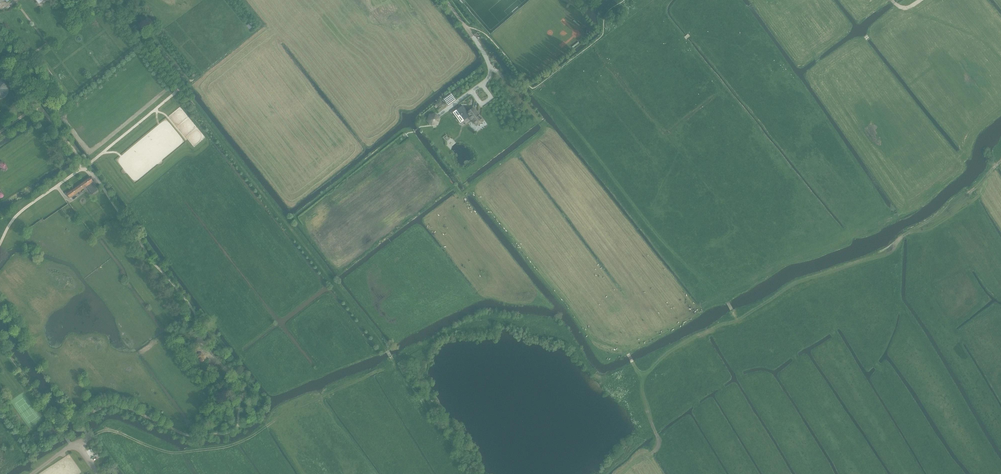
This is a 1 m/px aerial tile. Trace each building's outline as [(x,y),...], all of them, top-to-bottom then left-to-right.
[(101,4),(99,5),(96,0),(94,0),(90,2),(96,10),(100,6),(101,7),(102,6),(101,4)] [(34,60),(52,84),(56,81),(38,57),(34,60)] [(462,106),(457,110),(464,120),(469,117),(471,120),(472,119),(476,126),(478,125),(479,125),(481,123),(481,122),(483,121),(478,114),(477,115),(473,109),(467,113),(462,106)] [(90,177),(67,193),(70,198),(87,186),(92,194),(98,190),(95,185),(96,185),(90,177)] [(59,430),(54,423),(40,432),(45,440),(59,430)]
